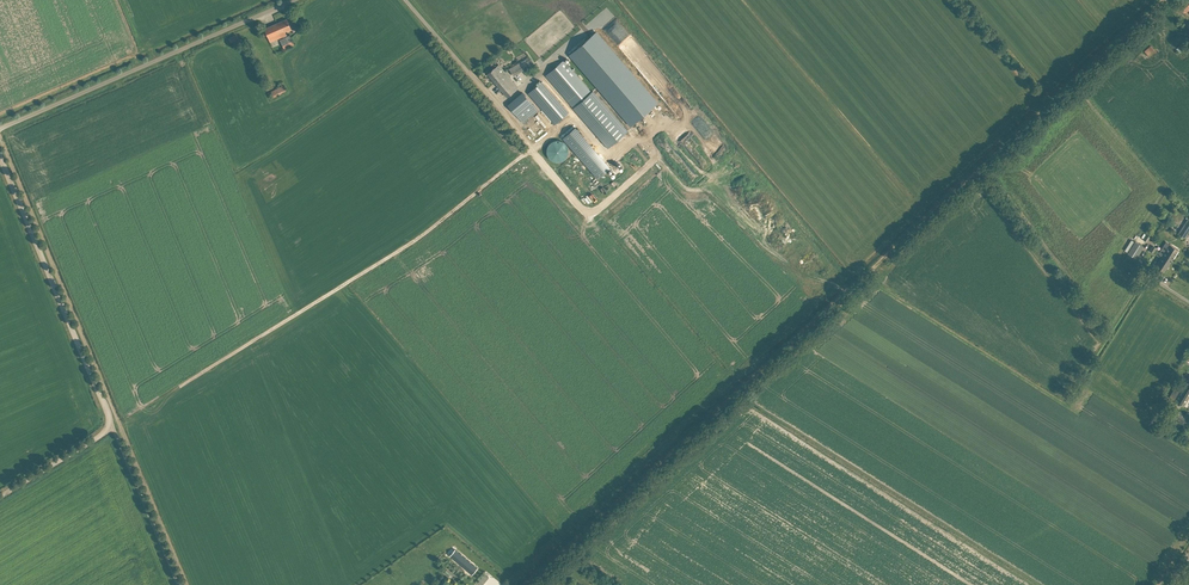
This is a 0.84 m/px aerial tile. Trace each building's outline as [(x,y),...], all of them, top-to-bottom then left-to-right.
[(1186,12),(1187,10),(1188,12),(1188,1),(1188,0),(1185,0),(1180,5),(1186,12)] [(290,27),(289,24),(287,19),(264,28),(270,41),(286,34),(284,30),(290,27)] [(617,41),(635,64),(646,56),(640,48),(641,48),(628,31),(626,32),(624,30),(622,31),(620,30),(617,32),(621,38),(617,41)] [(596,33),(570,55),(598,86),(593,91),(596,94),(600,89),(631,124),(656,103),(596,33)] [(238,39),(236,34),(228,38),(230,42),(238,39)] [(287,37),(276,42),(280,51),(291,46),(287,37)] [(1176,49),(1180,53),(1185,48),(1181,44),(1176,49)] [(1145,52),(1149,55),(1155,50),(1152,46),(1145,52)] [(520,62),(509,68),(513,75),(534,64),(531,59),(521,65),(520,62)] [(564,60),(546,75),(574,107),(608,147),(628,131),(596,94),(593,91),(593,90),(591,91),(564,60)] [(488,73),(507,96),(518,87),(504,70),(501,73),(495,67),(488,73)] [(569,112),(542,81),(528,93),(556,124),(569,112)] [(286,90),(284,85),(282,82),(278,84),(279,87),(267,93),(270,98),(286,90)] [(539,110),(523,92),(508,104),(523,122),(526,120),(528,122),(530,120),(528,119),(539,110)] [(530,130),(534,134),(542,127),(539,123),(530,130)] [(613,168),(578,126),(565,137),(599,179),(613,168)] [(548,148),(548,149),(548,150),(548,151),(548,152),(549,153),(549,154),(549,155),(550,155),(551,156),(551,157),(552,158),(553,158),(553,159),(554,159),(555,159),(556,160),(557,160),(558,160),(559,160),(560,160),(561,160),(562,160),(562,159),(563,159),(564,159),(565,158),(566,158),(566,157),(567,156),(568,155),(569,154),(569,153),(569,152),(569,151),(570,150),(570,149),(570,148),(569,147),(569,146),(569,145),(568,144),(568,143),(567,142),(566,142),(566,141),(565,140),(564,140),(563,140),(562,139),(561,139),(560,139),(559,139),(558,139),(557,139),(556,139),(555,139),(554,140),(553,140),(552,141),(551,142),(550,143),(549,144),(549,145),(549,146),(548,147),(548,148)] [(1185,237),(1188,230),(1188,217),(1179,233),(1185,237)] [(1127,253),(1136,258),(1144,246),(1135,241),(1127,253)] [(1166,241),(1158,253),(1162,256),(1158,263),(1166,268),(1178,249),(1166,241)] [(1154,270),(1162,275),(1166,268),(1158,263),(1154,270)] [(1188,389),(1187,390),(1188,391),(1188,377),(1184,384),(1179,381),(1177,385),(1182,388),(1184,386),(1188,389)] [(1183,405),(1188,396),(1188,391),(1187,390),(1188,389),(1184,386),(1182,388),(1177,385),(1170,397),(1183,405)] [(1171,416),(1186,427),(1188,422),(1188,413),(1187,411),(1184,415),(1176,409),(1171,416)] [(472,574),(478,567),(456,548),(450,555),(472,574)] [(451,577),(454,574),(448,569),(445,572),(451,577)] [(485,573),(477,583),(480,584),(482,584),(489,577),(485,573)]
